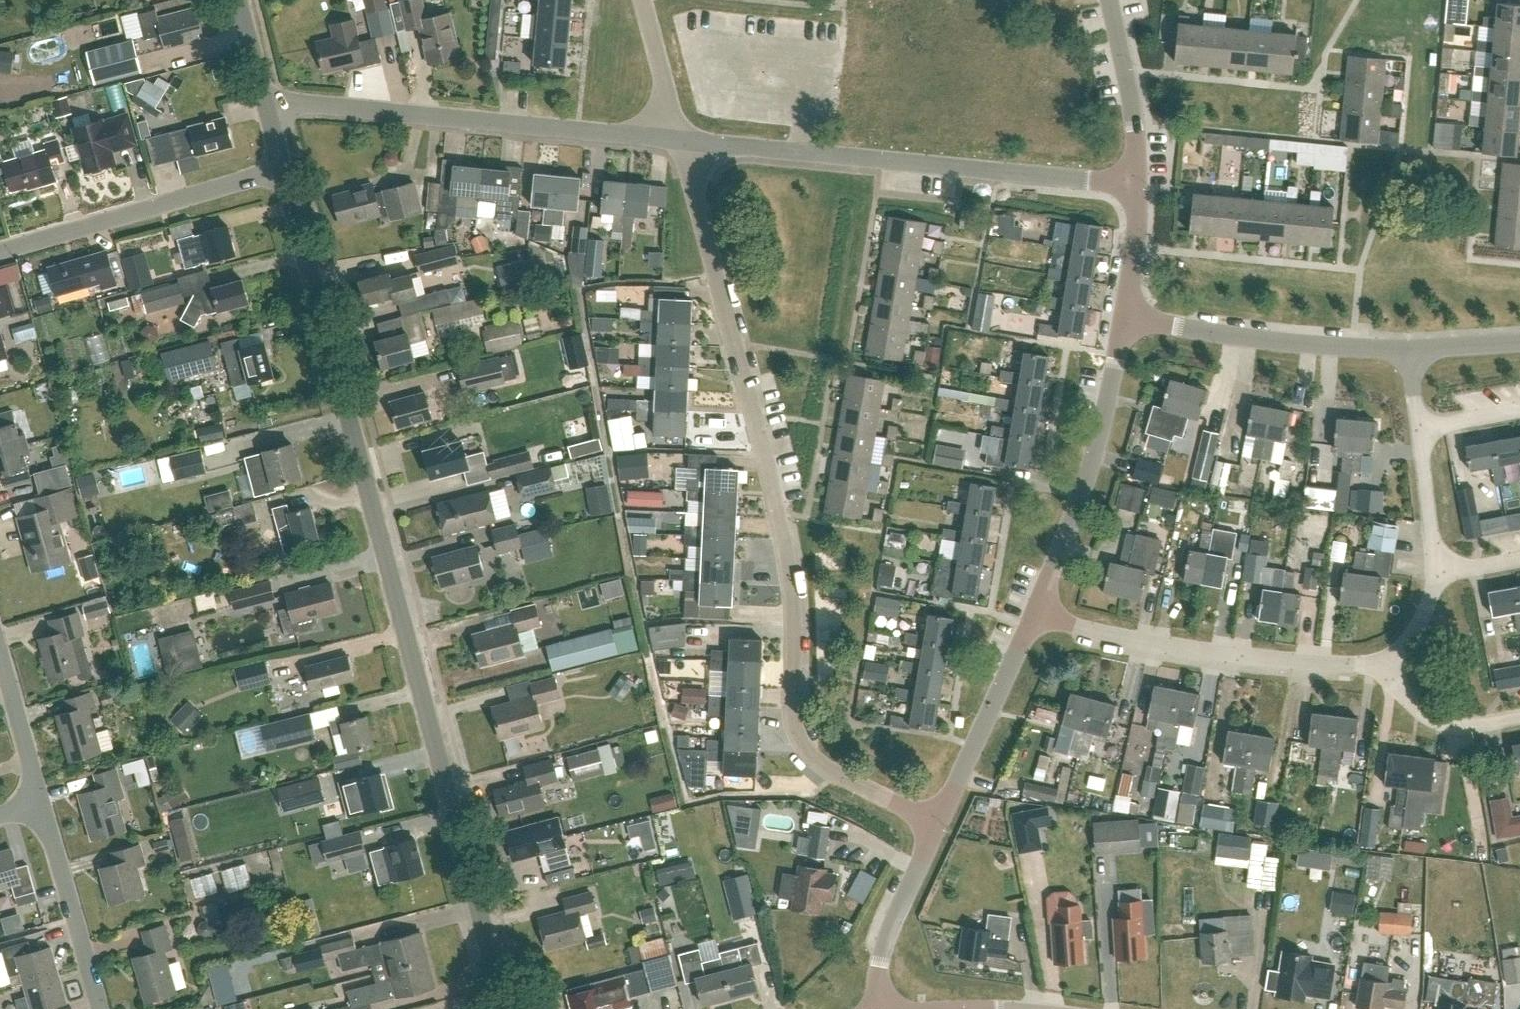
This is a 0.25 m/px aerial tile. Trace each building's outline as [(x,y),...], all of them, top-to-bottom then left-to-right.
[(388,8),(386,0),(364,0),(367,13),(388,8)] [(393,14),(398,32),(407,29),(407,30),(420,27),(429,64),(460,56),(450,13),(426,19),(422,0),(407,0),(391,4),(393,14)] [(491,10),(500,11),(501,0),(492,0),(491,10)] [(570,18),(572,0),(540,0),(539,15),(570,18)] [(1459,1),(1469,2),(1469,0),(1449,0),(1448,16),(1457,17),(1459,1)] [(1496,28),(1519,30),(1519,5),(1498,3),(1497,19),(1485,18),(1484,27),(1496,28)] [(195,16),(193,8),(156,18),(154,10),(136,15),(143,40),(160,36),(163,49),(199,40),(197,32),(200,31),(196,15),(195,16)] [(500,11),(491,10),(488,34),(498,35),(500,11)] [(507,34),(505,50),(532,53),(537,13),(530,12),(527,36),(507,34)] [(537,39),(568,42),(570,18),(539,15),(537,39)] [(1179,15),(1174,62),(1198,64),(1202,25),(1187,24),(1188,16),(1179,15)] [(327,71),(363,63),(363,67),(381,62),(376,39),(359,43),(354,20),(332,25),(335,39),(320,42),(321,48),(318,48),(322,66),(325,66),(327,71)] [(1445,40),(1455,41),(1456,24),(1447,23),(1445,40)] [(1222,66),(1225,27),(1202,25),(1198,64),(1222,66)] [(1245,68),(1249,30),(1225,27),(1222,66),(1245,68)] [(1493,52),(1493,53),(1519,55),(1519,30),(1496,28),(1494,42),(1478,40),(1477,51),(1493,52)] [(1272,32),(1249,30),(1245,68),(1268,71),(1272,32)] [(1268,71),(1292,73),(1293,60),(1305,61),(1307,37),(1295,36),(1296,34),(1272,32),(1268,71)] [(382,50),(400,48),(398,33),(381,34),(382,50)] [(486,59),(489,60),(495,60),(498,35),(488,34),(486,59)] [(534,64),(565,67),(568,42),(537,39),(534,64)] [(137,40),(89,53),(97,83),(145,71),(141,56),(137,40)] [(1444,48),(1443,65),(1452,66),(1454,49),(1444,48)] [(10,72),(12,52),(0,51),(0,71),(10,72)] [(1491,77),(1491,78),(1519,80),(1519,55),(1493,53),(1492,67),(1475,66),(1474,76),(1491,77)] [(1386,59),(1350,55),(1347,84),(1383,87),(1386,59)] [(505,62),(504,72),(520,74),(521,63),(505,62)] [(1442,73),(1440,90),(1450,91),(1452,74),(1442,73)] [(1396,77),(1395,90),(1404,91),(1405,78),(1396,77)] [(144,79),(127,83),(128,90),(136,95),(132,101),(159,116),(162,111),(155,107),(165,91),(169,83),(159,78),(155,86),(147,81),(145,85),(144,79)] [(1519,106),(1519,80),(1491,78),(1490,92),(1473,90),(1472,100),(1489,102),(1489,103),(1519,106)] [(1344,111),(1380,115),(1383,87),(1347,84),(1344,111)] [(1461,89),(1460,99),(1472,100),(1473,90),(1461,89)] [(66,97),(53,100),(56,113),(69,110),(66,97)] [(1440,98),(1438,115),(1448,116),(1449,98),(1440,98)] [(1486,127),(1486,128),(1519,131),(1519,106),(1489,103),(1487,117),(1470,115),(1469,125),(1486,127)] [(1401,118),(1402,105),(1393,104),(1392,117),(1401,118)] [(1341,140),(1377,144),(1380,115),(1344,111),(1341,140)] [(104,167),(114,164),(110,151),(135,144),(127,115),(102,122),(101,120),(74,128),(78,143),(66,147),(70,161),(83,157),(87,172),(89,171),(93,173),(101,171),(104,167)] [(232,147),(224,118),(188,128),(189,128),(145,140),(153,167),(175,161),(178,161),(196,156),(197,156),(232,147)] [(1444,149),(1447,123),(1437,122),(1435,148),(1444,149)] [(1518,157),(1519,133),(1519,131),(1486,128),(1484,153),(1518,157)] [(1223,135),(1205,133),(1204,143),(1222,144),(1223,135)] [(1398,146),(1400,134),(1391,133),(1389,145),(1398,146)] [(1227,145),(1246,147),(1246,137),(1228,135),(1227,145)] [(1251,147),(1269,149),(1270,139),(1252,137),(1251,147)] [(63,161),(57,140),(45,143),(47,149),(3,162),(2,158),(0,158),(0,182),(8,180),(11,191),(29,186),(30,188),(57,181),(52,164),(63,161)] [(1274,149),(1292,151),(1293,141),(1275,140),(1274,149)] [(1298,142),(1297,152),(1315,153),(1316,144),(1298,142)] [(1347,147),(1321,144),(1320,154),(1346,157),(1347,147)] [(387,153),(384,157),(385,163),(390,165),(395,164),(398,159),(397,154),(392,151),(387,153)] [(196,156),(178,161),(182,173),(200,168),(197,156),(196,156)] [(1503,162),(1501,191),(1519,192),(1519,164),(1503,162)] [(455,166),(453,181),(441,181),(439,211),(456,213),(457,206),(478,208),(479,196),(482,168),(455,166)] [(507,195),(510,171),(482,168),(479,196),(492,197),(496,197),(495,211),(494,216),(508,217),(507,230),(516,231),(518,210),(519,196),(507,195)] [(544,207),(542,225),(552,226),(558,176),(534,174),(531,206),(544,207)] [(552,226),(563,227),(565,209),(578,211),(581,179),(558,176),(552,226)] [(613,232),(623,233),(628,183),(605,181),(602,213),(615,214),(613,232)] [(415,182),(382,190),(382,192),(374,195),(371,184),(349,190),(349,192),(333,196),(340,225),(379,215),(377,210),(385,207),(388,216),(389,216),(390,220),(423,212),(415,182)] [(628,183),(623,233),(632,234),(634,216),(647,217),(651,186),(628,183)] [(1286,202),(1283,241),(1306,243),(1310,204),(1309,204),(1297,203),(1298,188),(1287,187),(1286,202)] [(1320,191),(1311,190),(1309,204),(1310,204),(1306,243),(1330,246),(1334,207),(1318,205),(1320,191)] [(1501,191),(1498,218),(1519,220),(1519,192),(1501,191)] [(1193,193),(1189,232),(1213,234),(1217,195),(1193,193)] [(1213,234),(1236,237),(1240,198),(1217,195),(1213,234)] [(479,196),(478,208),(478,215),(494,216),(495,211),(496,197),(492,197),(479,196)] [(1236,237),(1259,239),(1263,200),(1240,198),(1236,237)] [(1259,239),(1283,241),(1286,202),(1263,200),(1259,239)] [(518,210),(516,231),(515,234),(527,239),(530,212),(518,210)] [(439,211),(437,228),(446,228),(456,215),(456,213),(439,211)] [(961,211),(960,228),(973,229),(974,212),(961,211)] [(1000,215),(999,233),(1008,233),(1009,216),(1000,215)] [(1049,235),(1050,218),(1017,216),(1016,233),(1049,235)] [(926,223),(890,217),(885,245),(921,251),(926,223)] [(1495,246),(1519,249),(1519,220),(1498,218),(1495,246)] [(1073,251),(1097,255),(1102,226),(1078,222),(1077,225),(1058,222),(1053,250),(1072,253),(1073,251)] [(573,251),(587,252),(589,226),(576,225),(573,251)] [(193,236),(191,236),(177,240),(186,270),(200,266),(200,265),(211,261),(211,263),(235,256),(227,226),(203,233),(203,234),(193,237),(193,236)] [(539,226),(538,240),(550,241),(552,227),(539,226)] [(437,228),(436,245),(448,242),(446,228),(437,228)] [(623,233),(621,247),(630,248),(632,234),(623,233)] [(432,237),(424,238),(425,247),(433,246),(432,237)] [(483,237),(472,242),(477,253),(488,248),(483,237)] [(138,240),(120,245),(133,289),(152,283),(150,274),(153,273),(147,251),(141,253),(138,240)] [(590,240),(586,275),(601,277),(604,241),(590,240)] [(933,254),(942,255),(944,243),(935,241),(933,254)] [(422,273),(461,263),(456,244),(417,254),(422,273)] [(916,279),(921,251),(885,245),(880,272),(916,279)] [(1073,251),(1072,253),(1069,271),(1050,268),(1049,278),(1068,281),(1068,278),(1092,282),(1097,255),(1073,251)] [(107,252),(50,269),(48,269),(56,294),(100,281),(102,289),(116,285),(107,252)] [(523,261),(505,266),(510,285),(528,280),(523,261)] [(19,276),(16,265),(0,269),(0,281),(19,276)] [(930,268),(928,281),(937,282),(939,270),(930,268)] [(916,279),(880,272),(875,300),(911,306),(916,279)] [(411,275),(390,280),(389,274),(359,281),(365,305),(393,298),(395,304),(417,299),(411,275)] [(1064,305),(1087,309),(1092,282),(1068,278),(1068,281),(1065,298),(1046,295),(1044,306),(1063,309),(1064,305)] [(243,279),(212,287),(213,288),(194,294),(193,293),(179,320),(194,328),(200,315),(205,314),(205,315),(249,303),(243,279)] [(147,313),(184,302),(179,282),(141,292),(132,295),(137,316),(147,313)] [(12,311),(4,285),(0,286),(0,314),(12,311)] [(979,293),(975,313),(991,316),(994,296),(979,293)] [(923,308),(933,309),(935,297),(925,296),(923,308)] [(48,297),(35,301),(38,313),(51,309),(48,297)] [(481,298),(434,308),(437,324),(485,313),(481,298)] [(633,320),(641,320),(691,322),(692,300),(649,298),(649,311),(634,310),(633,320)] [(871,327),(907,333),(911,306),(875,300),(871,327)] [(1039,334),(1058,337),(1059,334),(1083,338),(1087,309),(1064,305),(1063,309),(1060,326),(1041,323),(1039,334)] [(382,369),(415,360),(411,345),(428,340),(420,313),(399,319),(404,336),(376,344),(382,369)] [(536,316),(523,319),(529,339),(542,336),(536,316)] [(515,319),(487,325),(488,329),(484,330),(490,353),(524,346),(519,321),(515,321),(515,319)] [(593,332),(605,333),(606,319),(594,319),(593,332)] [(658,332),(658,344),(690,345),(691,322),(641,320),(641,331),(658,332)] [(33,323),(19,327),(23,341),(37,337),(33,323)] [(921,323),(919,336),(928,337),(930,325),(921,323)] [(902,361),(907,333),(871,327),(866,355),(902,361)] [(94,339),(98,359),(109,357),(104,336),(94,339)] [(248,381),(273,375),(265,342),(242,348),(239,337),(222,341),(232,385),(248,381)] [(199,344),(164,353),(171,381),(206,372),(218,369),(211,341),(199,344)] [(657,356),(639,355),(639,365),(689,368),(690,345),(658,344),(657,356)] [(599,350),(599,362),(619,363),(620,351),(599,350)] [(926,350),(924,364),(938,367),(940,352),(926,350)] [(914,364),(923,365),(925,352),(916,351),(914,364)] [(1044,385),(1049,356),(1025,352),(1022,374),(1002,370),(1000,382),(1019,385),(1020,381),(1044,385)] [(465,392),(507,382),(507,381),(502,357),(501,355),(459,365),(465,392)] [(511,355),(502,357),(507,381),(517,378),(511,355)] [(130,359),(122,361),(127,378),(135,376),(130,359)] [(982,363),(981,372),(993,374),(994,364),(982,363)] [(624,364),(624,374),(638,374),(638,365),(624,364)] [(656,377),(656,389),(688,390),(689,368),(639,365),(638,376),(656,377)] [(885,380),(849,374),(844,402),(880,409),(885,380)] [(1154,405),(1146,433),(1173,441),(1175,435),(1189,384),(1171,379),(1170,380),(1168,379),(1164,391),(1166,391),(1165,395),(1166,396),(1163,407),(1154,405)] [(1020,381),(1019,385),(1017,401),(998,398),(996,407),(996,409),(1014,412),(1015,408),(1040,412),(1044,385),(1020,381)] [(40,383),(41,399),(53,398),(52,382),(40,383)] [(1189,384),(1175,435),(1183,437),(1189,416),(1199,419),(1207,389),(1189,384)] [(637,400),(637,411),(687,413),(688,390),(656,389),(655,401),(637,400)] [(969,393),(967,402),(996,407),(998,398),(969,393)] [(401,427),(431,419),(424,394),(394,402),(395,407),(393,408),(397,423),(400,422),(401,427)] [(609,399),(608,409),(637,411),(637,400),(609,399)] [(891,411),(901,413),(903,401),(893,399),(891,411)] [(875,436),(880,409),(844,402),(839,430),(875,436)] [(1257,436),(1253,457),(1262,459),(1272,407),(1253,404),(1248,434),(1257,436)] [(1285,441),(1291,411),(1272,407),(1262,459),(1270,460),(1274,439),(1285,441)] [(1010,435),(1035,440),(1040,412),(1015,408),(1014,412),(1011,429),(993,426),(991,436),(1001,438),(1010,440),(1010,435)] [(25,443),(23,433),(17,434),(11,410),(0,413),(0,450),(25,443)] [(686,436),(687,413),(637,411),(636,421),(654,422),(654,434),(686,436)] [(608,420),(614,451),(637,449),(631,416),(608,420)] [(1344,472),(1351,472),(1352,473),(1357,420),(1338,418),(1335,449),(1346,450),(1344,472)] [(1373,452),(1375,421),(1357,420),(1352,473),(1361,473),(1363,451),(1373,452)] [(198,429),(201,442),(225,437),(222,423),(198,429)] [(887,438),(896,440),(898,428),(889,426),(887,438)] [(1206,429),(1194,477),(1209,481),(1221,433),(1206,429)] [(875,436),(839,430),(835,457),(871,463),(875,436)] [(1006,464),(1030,468),(1035,440),(1010,435),(1010,440),(1001,438),(998,455),(988,453),(986,464),(1005,467),(1006,464)] [(572,445),(575,458),(606,449),(603,437),(572,445)] [(1494,442),(1499,465),(1503,464),(1519,461),(1519,463),(1519,437),(1494,442)] [(468,486),(491,479),(492,480),(534,469),(529,452),(494,461),(494,463),(487,465),(484,452),(465,458),(461,442),(424,452),(432,479),(464,470),(468,486)] [(1494,442),(1466,447),(1470,470),(1492,466),(1496,486),(1506,484),(1503,464),(1499,465),(1494,442)] [(2,468),(3,472),(0,473),(0,481),(1,486),(29,478),(23,455),(28,453),(25,443),(0,450),(0,469),(2,468)] [(55,456),(51,457),(54,468),(65,465),(70,463),(65,443),(52,446),(55,456)] [(274,485),(301,478),(292,443),(264,451),(264,452),(245,458),(255,496),(276,490),(274,485)] [(966,450),(936,444),(933,463),(962,469),(966,450)] [(175,480),(206,472),(200,449),(169,456),(175,480)] [(640,454),(619,456),(621,480),(643,477),(640,454)] [(717,455),(689,454),(688,468),(697,469),(706,469),(706,481),(697,481),(688,480),(687,490),(737,492),(738,470),(716,469),(717,455)] [(892,468),(894,456),(894,455),(884,454),(882,466),(892,468)] [(830,484),(866,490),(871,463),(835,457),(830,484)] [(1134,478),(1157,484),(1163,465),(1139,458),(1134,478)] [(1183,477),(1187,461),(1177,458),(1173,474),(1183,477)] [(1289,482),(1293,461),(1282,459),(1278,479),(1289,482)] [(1227,486),(1233,463),(1219,460),(1214,483),(1227,486)] [(567,463),(519,475),(524,496),(557,487),(555,480),(571,476),(567,463)] [(34,473),(39,493),(71,484),(65,465),(54,468),(34,473)] [(676,468),(675,489),(687,490),(688,480),(697,481),(697,469),(688,468),(676,468)] [(1351,472),(1344,472),(1339,471),(1335,512),(1346,513),(1351,472)] [(91,475),(78,478),(83,497),(96,494),(91,475)] [(877,493),(887,495),(889,482),(880,481),(877,493)] [(1140,512),(1146,488),(1123,482),(1117,506),(1140,512)] [(991,515),(996,487),(972,483),(968,505),(949,502),(947,512),(966,516),(967,511),(991,515)] [(825,512),(861,519),(866,490),(830,484),(825,512)] [(591,516),(614,512),(609,485),(586,489),(591,516)] [(1148,502),(1166,506),(1174,508),(1179,492),(1152,485),(1148,502)] [(1304,485),(1302,505),(1334,509),(1336,489),(1304,485)] [(1481,534),(1472,487),(1456,490),(1465,537),(1481,534)] [(58,520),(73,516),(66,489),(32,499),(35,512),(22,516),(33,552),(27,554),(32,571),(69,560),(58,520)] [(1275,489),(1273,498),(1286,500),(1287,492),(1275,489)] [(1357,509),(1382,511),(1384,491),(1358,489),(1357,509)] [(665,492),(630,490),(629,504),(664,506),(665,492)] [(737,492),(687,490),(687,501),(705,501),(704,513),(736,515),(737,492)] [(489,493),(439,505),(446,533),(496,521),(489,493)] [(240,532),(260,528),(256,513),(253,502),(233,507),(235,513),(240,532)] [(285,504),(274,507),(271,508),(283,552),(287,554),(303,550),(305,546),(311,544),(310,540),(318,538),(309,506),(287,512),(285,504)] [(872,521),(883,523),(885,510),(875,508),(872,521)] [(944,529),(943,535),(942,540),(961,543),(962,539),(987,543),(991,515),(967,511),(966,516),(963,532),(944,529)] [(685,525),(685,535),(735,537),(736,515),(704,513),(703,526),(685,525)] [(1168,513),(1165,522),(1172,523),(1175,515),(1168,513)] [(1519,516),(1508,518),(1510,530),(1519,528),(1519,523),(1519,516)] [(631,518),(631,532),(651,533),(651,519),(631,518)] [(1373,520),(1368,547),(1392,552),(1397,524),(1373,520)] [(518,535),(515,525),(492,531),(498,554),(549,541),(546,528),(518,535)] [(1238,533),(1214,528),(1213,531),(1203,584),(1222,587),(1227,558),(1232,559),(1238,533)] [(1190,550),(1184,580),(1203,584),(1213,531),(1205,530),(1200,552),(1190,550)] [(1129,532),(1126,542),(1121,563),(1110,561),(1103,591),(1122,596),(1136,534),(1129,532)] [(891,533),(889,546),(905,549),(907,536),(891,533)] [(1136,534),(1122,596),(1140,600),(1147,571),(1153,573),(1161,540),(1137,534),(1136,534)] [(1242,534),(1239,550),(1247,552),(1250,536),(1242,534)] [(635,535),(635,545),(647,546),(648,535),(635,535)] [(685,535),(685,545),(702,546),(702,559),(734,560),(735,537),(685,535)] [(958,566),(982,570),(987,543),(962,539),(961,543),(959,560),(940,557),(938,568),(957,571),(958,566)] [(884,546),(883,554),(903,557),(905,549),(889,546),(884,546)] [(439,562),(435,563),(439,581),(443,580),(445,586),(470,579),(471,583),(485,579),(477,547),(438,557),(439,562)] [(1340,602),(1359,604),(1367,552),(1358,551),(1355,573),(1344,571),(1340,602)] [(1313,552),(1311,565),(1321,566),(1323,554),(1313,552)] [(1367,552),(1359,604),(1378,607),(1383,577),(1372,575),(1375,553),(1367,552)] [(1251,553),(1247,583),(1262,585),(1266,555),(1251,553)] [(683,570),(683,580),(733,583),(734,560),(702,559),(701,571),(683,570)] [(882,564),(878,585),(890,587),(893,566),(882,564)] [(933,596),(952,599),(953,595),(977,599),(982,570),(958,566),(957,571),(954,588),(935,585),(933,596)] [(1264,588),(1259,618),(1278,621),(1286,569),(1277,568),(1273,590),(1264,588)] [(1305,568),(1303,578),(1315,580),(1317,570),(1305,568)] [(1286,569),(1278,621),(1296,624),(1301,594),(1291,593),(1295,571),(1288,570),(1286,569)] [(671,570),(670,580),(683,580),(683,570),(671,570)] [(683,580),(682,590),(700,591),(700,604),(732,606),(733,583),(683,580)] [(270,581),(230,592),(234,608),(274,597),(270,581)] [(642,581),(642,595),(654,595),(654,581),(642,581)] [(285,595),(293,622),(296,634),(314,629),(317,624),(315,616),(337,610),(330,583),(285,595)] [(1519,631),(1519,604),(1517,586),(1488,592),(1493,616),(1514,613),(1518,632),(1519,631)] [(171,621),(218,617),(216,598),(170,601),(171,621)] [(89,619),(113,612),(109,599),(85,606),(89,619)] [(481,667),(523,655),(518,633),(540,627),(535,607),(511,613),(515,625),(473,636),(481,667)] [(49,620),(53,635),(39,639),(50,680),(77,672),(79,680),(92,677),(80,635),(83,634),(78,613),(49,620)] [(948,648),(953,619),(930,615),(926,637),(906,633),(904,644),(924,647),(925,644),(948,648)] [(686,659),(688,622),(651,627),(658,657),(686,659)] [(548,645),(554,670),(639,648),(634,628),(613,633),(612,628),(548,645)] [(175,635),(159,640),(168,674),(184,670),(179,654),(175,635)] [(712,650),(711,660),(761,662),(762,639),(730,638),(730,651),(712,650)] [(925,644),(924,647),(921,665),(901,661),(900,672),(920,675),(920,671),(944,675),(948,648),(925,644)] [(184,670),(201,666),(197,649),(179,654),(184,670)] [(524,667),(544,663),(542,654),(523,657),(524,667)] [(353,679),(347,656),(318,663),(319,664),(311,666),(317,688),(324,686),(324,687),(353,679)] [(265,660),(234,668),(239,688),(270,680),(265,660)] [(761,662),(711,660),(711,670),(729,671),(728,683),(760,685),(761,662)] [(660,661),(660,673),(670,673),(671,661),(660,661)] [(887,681),(890,665),(867,662),(865,677),(887,681)] [(1495,673),(1498,690),(1519,686),(1519,669),(1495,673)] [(916,699),(939,703),(944,675),(920,671),(920,675),(917,692),(897,689),(895,699),(915,703),(916,699)] [(623,675),(615,687),(626,694),(634,682),(623,675)] [(499,738),(542,727),(536,703),(558,697),(553,678),(530,684),(534,696),(491,708),(499,738)] [(759,707),(760,685),(728,683),(727,696),(709,695),(709,705),(759,707)] [(1178,690),(1155,686),(1149,717),(1162,720),(1158,741),(1156,748),(1166,750),(1178,690)] [(682,689),(682,702),(705,703),(705,690),(682,689)] [(1194,726),(1200,695),(1178,690),(1166,750),(1175,751),(1180,723),(1194,726)] [(94,733),(88,712),(94,710),(89,693),(64,700),(68,712),(56,715),(69,761),(115,748),(109,729),(94,733)] [(111,693),(101,696),(104,705),(114,702),(111,693)] [(1076,728),(1070,748),(1079,751),(1093,699),(1071,693),(1063,724),(1076,728)] [(890,727),(910,730),(911,727),(934,731),(939,703),(916,699),(915,703),(912,720),(892,717),(890,727)] [(1107,736),(1115,705),(1093,699),(1079,751),(1088,753),(1093,733),(1107,736)] [(171,721),(186,734),(203,716),(188,703),(171,721)] [(677,704),(672,716),(682,719),(686,708),(677,704)] [(759,707),(709,705),(708,715),(726,716),(726,728),(758,730),(759,707)] [(270,750),(318,738),(312,712),(263,724),(270,750)] [(1323,747),(1321,768),(1330,769),(1336,716),(1313,714),(1309,745),(1323,747)] [(373,745),(365,716),(343,722),(342,717),(329,721),(332,734),(344,731),(350,752),(373,745)] [(1355,751),(1359,719),(1336,716),(1330,769),(1338,770),(1341,749),(1355,751)] [(1137,721),(1135,741),(1154,743),(1156,723),(1137,721)] [(758,730),(726,728),(725,741),(707,740),(707,750),(757,753),(758,730)] [(657,730),(646,733),(649,744),(660,741),(657,730)] [(1237,764),(1234,785),(1243,786),(1251,734),(1229,730),(1224,762),(1237,764)] [(1268,769),(1274,738),(1251,734),(1243,786),(1251,788),(1255,767),(1268,769)] [(678,735),(678,748),(689,748),(689,735),(678,735)] [(1047,736),(1044,750),(1051,751),(1054,738),(1047,736)] [(600,748),(569,756),(575,781),(606,773),(600,748)] [(1156,748),(1153,766),(1162,768),(1166,750),(1156,748)] [(706,760),(724,761),(724,774),(756,776),(757,753),(707,750),(680,749),(689,785),(705,786),(706,760)] [(1389,753),(1385,784),(1399,786),(1396,805),(1393,804),(1390,827),(1403,828),(1403,826),(1404,819),(1405,809),(1412,756),(1389,753)] [(1038,755),(1033,778),(1044,780),(1049,757),(1038,755)] [(1404,819),(1403,826),(1420,829),(1424,796),(1442,799),(1447,763),(1435,761),(1435,759),(1412,756),(1405,809),(1404,819)] [(144,758),(123,764),(126,774),(135,772),(147,769),(144,758)] [(1369,775),(1372,760),(1360,758),(1356,773),(1369,775)] [(501,819),(543,808),(537,786),(555,781),(549,760),(523,767),(527,780),(514,784),(515,787),(494,792),(501,819)] [(1205,768),(1189,764),(1183,792),(1199,795),(1205,768)] [(1147,765),(1145,779),(1160,782),(1162,768),(1153,766),(1147,765)] [(1025,782),(1022,794),(1054,801),(1063,803),(1071,769),(1062,767),(1057,789),(1025,782)] [(91,840),(124,830),(116,800),(123,798),(114,769),(94,775),(98,788),(78,794),(91,840)] [(1130,795),(1135,775),(1125,772),(1120,793),(1130,795)] [(360,779),(359,777),(340,782),(349,815),(381,807),(382,811),(395,807),(390,788),(386,789),(382,773),(360,779)] [(1319,774),(1318,784),(1327,786),(1328,775),(1319,774)] [(279,788),(285,809),(325,798),(319,777),(318,778),(301,782),(279,788)] [(1144,780),(1141,794),(1153,796),(1156,782),(1144,780)] [(175,788),(156,800),(164,812),(183,801),(175,788)] [(1158,790),(1154,815),(1174,819),(1178,793),(1158,790)] [(1183,792),(1181,802),(1197,805),(1199,795),(1183,792)] [(663,796),(666,810),(679,807),(675,793),(663,796)] [(1257,800),(1253,824),(1258,825),(1274,828),(1278,804),(1257,800)] [(618,807),(622,818),(640,814),(637,802),(618,807)] [(1180,802),(1177,821),(1192,824),(1195,805),(1180,802)] [(760,809),(728,804),(738,847),(755,849),(760,809)] [(1237,810),(1203,804),(1200,826),(1233,832),(1237,810)] [(1360,845),(1374,846),(1379,809),(1365,807),(1360,845)] [(1036,826),(1033,811),(1013,815),(1016,830),(1020,851),(1021,851),(1041,847),(1036,826)] [(1077,813),(1077,836),(1093,836),(1093,813),(1077,813)] [(185,816),(172,820),(182,861),(196,857),(185,816)] [(545,870),(570,863),(557,817),(505,831),(512,858),(532,852),(532,855),(540,853),(545,870)] [(1494,822),(1497,838),(1519,834),(1519,818),(1494,822)] [(1097,853),(1142,849),(1140,819),(1095,822),(1097,853)] [(651,822),(638,825),(645,851),(657,848),(651,822)] [(826,858),(831,826),(811,823),(810,835),(813,836),(810,856),(826,858)] [(329,862),(368,852),(362,830),(323,840),(329,862)] [(1286,847),(1287,831),(1267,831),(1267,846),(1286,847)] [(1217,832),(1214,854),(1246,859),(1249,836),(1217,832)] [(378,884),(423,871),(414,838),(369,850),(378,884)] [(1486,855),(1489,844),(1473,839),(1469,850),(1486,855)] [(1405,840),(1404,850),(1425,853),(1426,843),(1405,840)] [(136,866),(144,863),(138,844),(111,852),(115,864),(99,868),(109,902),(143,893),(136,866)] [(1306,849),(1298,847),(1296,863),(1303,864),(1306,849)] [(1495,848),(1497,862),(1508,861),(1506,847),(1495,848)] [(10,848),(0,851),(0,888),(12,885),(15,897),(23,895),(35,892),(27,865),(16,868),(10,848)] [(249,855),(251,864),(194,877),(198,895),(280,876),(273,849),(249,855)] [(1249,854),(1245,883),(1273,886),(1277,857),(1249,854)] [(1391,858),(1368,855),(1365,876),(1388,879),(1391,858)] [(676,863),(658,867),(662,884),(680,880),(676,863)] [(546,875),(549,885),(576,878),(573,867),(546,875)] [(819,899),(821,899),(830,901),(834,875),(823,873),(824,871),(804,868),(804,874),(784,871),(780,896),(796,899),(794,909),(817,913),(819,899)] [(863,868),(848,894),(864,903),(878,876),(863,868)] [(734,920),(758,913),(748,874),(724,881),(734,920)] [(664,888),(657,895),(663,901),(670,894),(664,888)] [(23,895),(15,897),(18,905),(37,899),(35,892),(23,895)] [(566,911),(539,918),(546,948),(585,938),(579,913),(595,909),(591,892),(563,900),(566,911)] [(1353,915),(1356,896),(1339,893),(1336,912),(1353,915)] [(1120,919),(1112,919),(1115,959),(1145,957),(1143,935),(1154,934),(1151,900),(1140,901),(1119,903),(1120,919)] [(203,921),(200,927),(202,933),(207,936),(213,934),(216,929),(215,923),(224,921),(218,902),(204,906),(208,920),(203,921)] [(1051,923),(1053,963),(1083,961),(1082,939),(1092,938),(1091,920),(1080,921),(1079,905),(1057,907),(1058,923),(1051,923)] [(654,907),(641,911),(644,923),(657,920),(654,907)] [(1413,913),(1382,911),(1380,932),(1412,935),(1413,913)] [(19,913),(2,919),(6,933),(24,928),(19,913)] [(959,957),(985,960),(986,955),(1007,958),(1009,939),(1007,939),(1010,917),(988,914),(986,931),(963,928),(959,957)] [(1226,916),(1200,918),(1201,933),(1203,963),(1229,961),(1229,955),(1249,954),(1255,954),(1252,914),(1226,916)] [(170,947),(164,925),(142,931),(149,953),(133,958),(146,1001),(175,992),(163,950),(170,947)] [(342,971),(371,963),(374,973),(391,969),(427,959),(420,932),(355,949),(352,937),(321,946),(325,959),(338,956),(342,971)] [(591,940),(596,950),(611,943),(606,933),(591,940)] [(664,937),(639,944),(643,960),(668,954),(664,937)] [(19,973),(22,985),(58,975),(50,947),(30,952),(27,941),(0,949),(8,976),(19,973)] [(738,948),(742,965),(724,970),(731,997),(760,990),(753,966),(763,963),(758,942),(738,948)] [(639,944),(628,947),(632,963),(643,960),(639,944)] [(1506,984),(1519,982),(1519,946),(1501,949),(1506,984)] [(703,1005),(731,997),(724,970),(721,958),(703,963),(699,950),(679,956),(686,983),(697,980),(703,1005)] [(1270,970),(1266,990),(1278,992),(1278,996),(1306,1000),(1307,995),(1330,999),(1336,965),(1312,962),(1313,957),(1285,952),(1281,972),(1270,970)] [(291,957),(280,960),(282,968),(293,965),(291,957)] [(434,986),(427,959),(391,969),(374,973),(376,983),(347,991),(351,1006),(340,1008),(371,1008),(370,1003),(434,986)] [(1369,1008),(1384,1008),(1384,1006),(1403,1008),(1404,1008),(1407,991),(1404,990),(1406,981),(1394,979),(1393,983),(1388,983),(1388,982),(1390,968),(1364,964),(1362,977),(1357,1007),(1369,1008)] [(630,1006),(628,996),(651,990),(645,968),(579,986),(583,998),(571,1002),(573,1008),(620,1008),(630,1006)] [(66,1002),(58,975),(22,985),(26,997),(15,1000),(17,1008),(53,1008),(52,1006),(66,1002)] [(1426,999),(1439,1001),(1438,1008),(1485,1008),(1486,1003),(1493,1004),(1497,983),(1469,978),(1468,982),(1429,976),(1426,999)] [(226,1006),(226,1008),(246,1008),(244,1001),(226,1006)]
